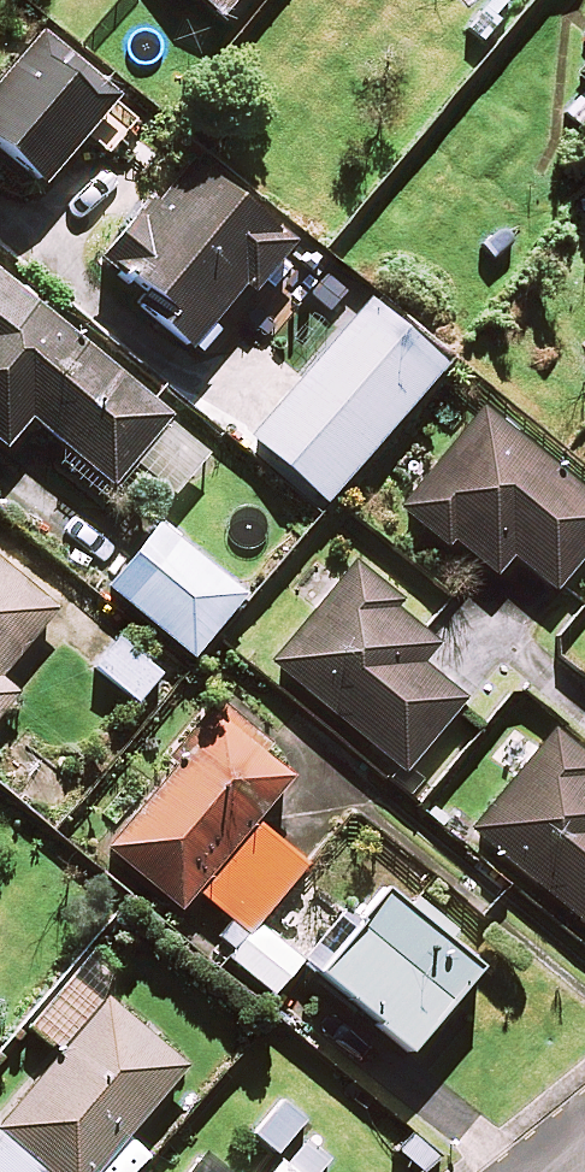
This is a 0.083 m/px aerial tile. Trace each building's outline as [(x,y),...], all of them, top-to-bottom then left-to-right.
[(227,21),(244,0),(202,0),(227,21)] [(464,30),(483,47),(523,0),(491,0),(464,30)] [(50,33),(0,92),(0,145),(50,188),(127,98),(50,33)] [(560,106),(584,129),(584,77),(560,106)] [(296,248),(201,160),(103,267),(197,354),(296,248)] [(115,494),(176,421),(0,272),(0,443),(11,452),(34,425),(82,465),(115,494)] [(450,368),(375,303),(256,439),(331,505),(450,368)] [(488,408),(405,513),(497,585),(517,560),(560,594),(584,563),(584,486),(488,408)] [(250,599),(168,529),(115,591),(197,661),(250,599)] [(0,562),(0,724),(23,697),(3,681),(61,614),(0,562)] [(442,644),(356,570),(276,663),(407,776),(468,705),(423,666),(442,644)] [(164,678),(124,642),(100,669),(140,705),(164,678)] [(301,778),(221,706),(176,757),(187,766),(112,849),(184,914),(203,893),(250,935),(308,871),(258,825),(301,778)] [(558,731),(475,831),(584,923),(584,754),(558,731)] [(419,898),(411,907),(398,896),(328,978),(418,1054),(488,972),(457,945),(465,936),(419,898)] [(305,964),(262,929),(235,961),(278,997),(305,964)] [(76,974),(32,1027),(66,1055),(2,1131),(51,1171),(105,1171),(191,1070),(76,974)] [(0,1138),(0,1171),(38,1171),(0,1138)] [(307,1141),(281,1171),(324,1171),(332,1162),(307,1141)] [(208,1160),(198,1171),(222,1171),(208,1160)]
